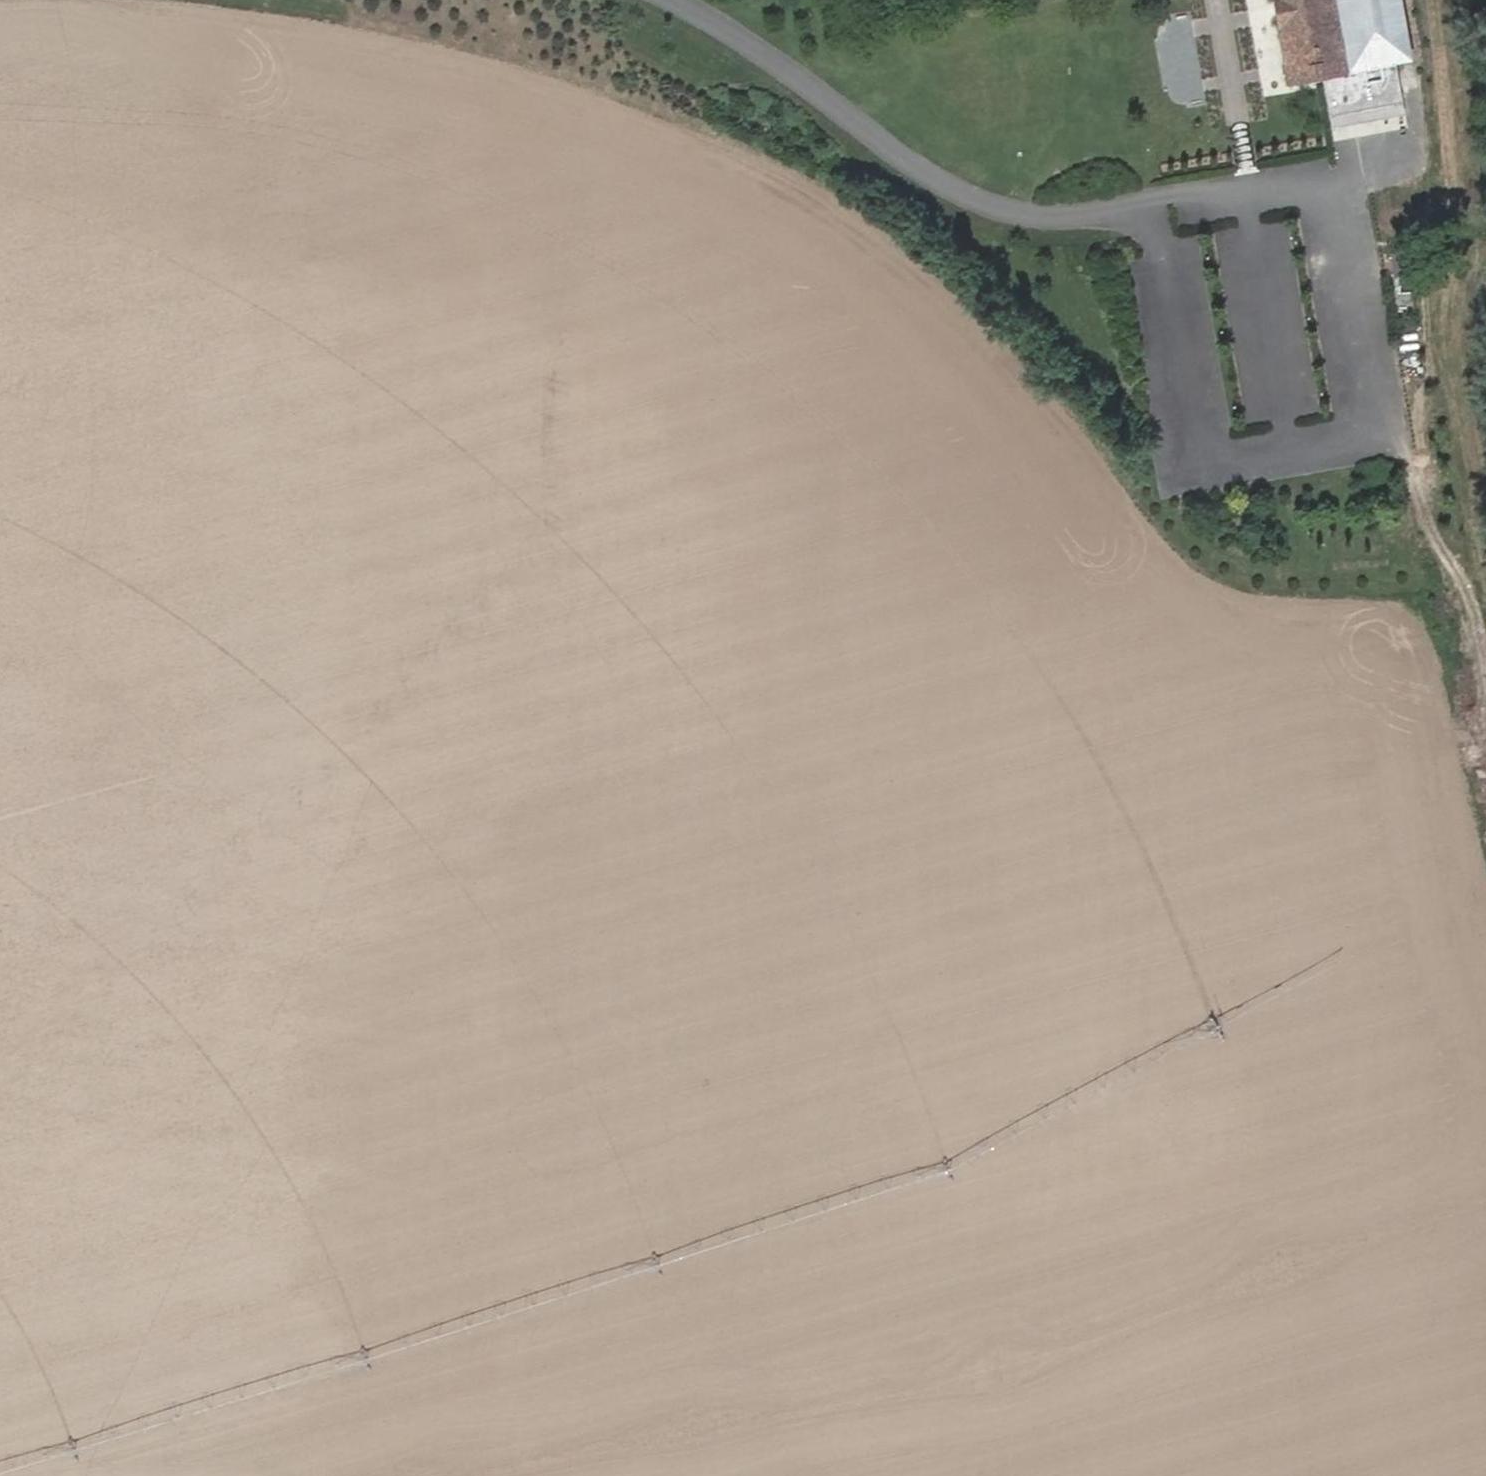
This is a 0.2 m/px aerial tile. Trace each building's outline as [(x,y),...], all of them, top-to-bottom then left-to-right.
[(1326,0),(1273,0),(1287,81),(1340,72),(1359,68),(1351,25),(1331,27),(1326,0)] [(1331,27),(1351,25),(1346,0),(1326,0),(1331,27)] [(1344,75),(1321,76),(1323,115),(1346,113),(1344,75)]
